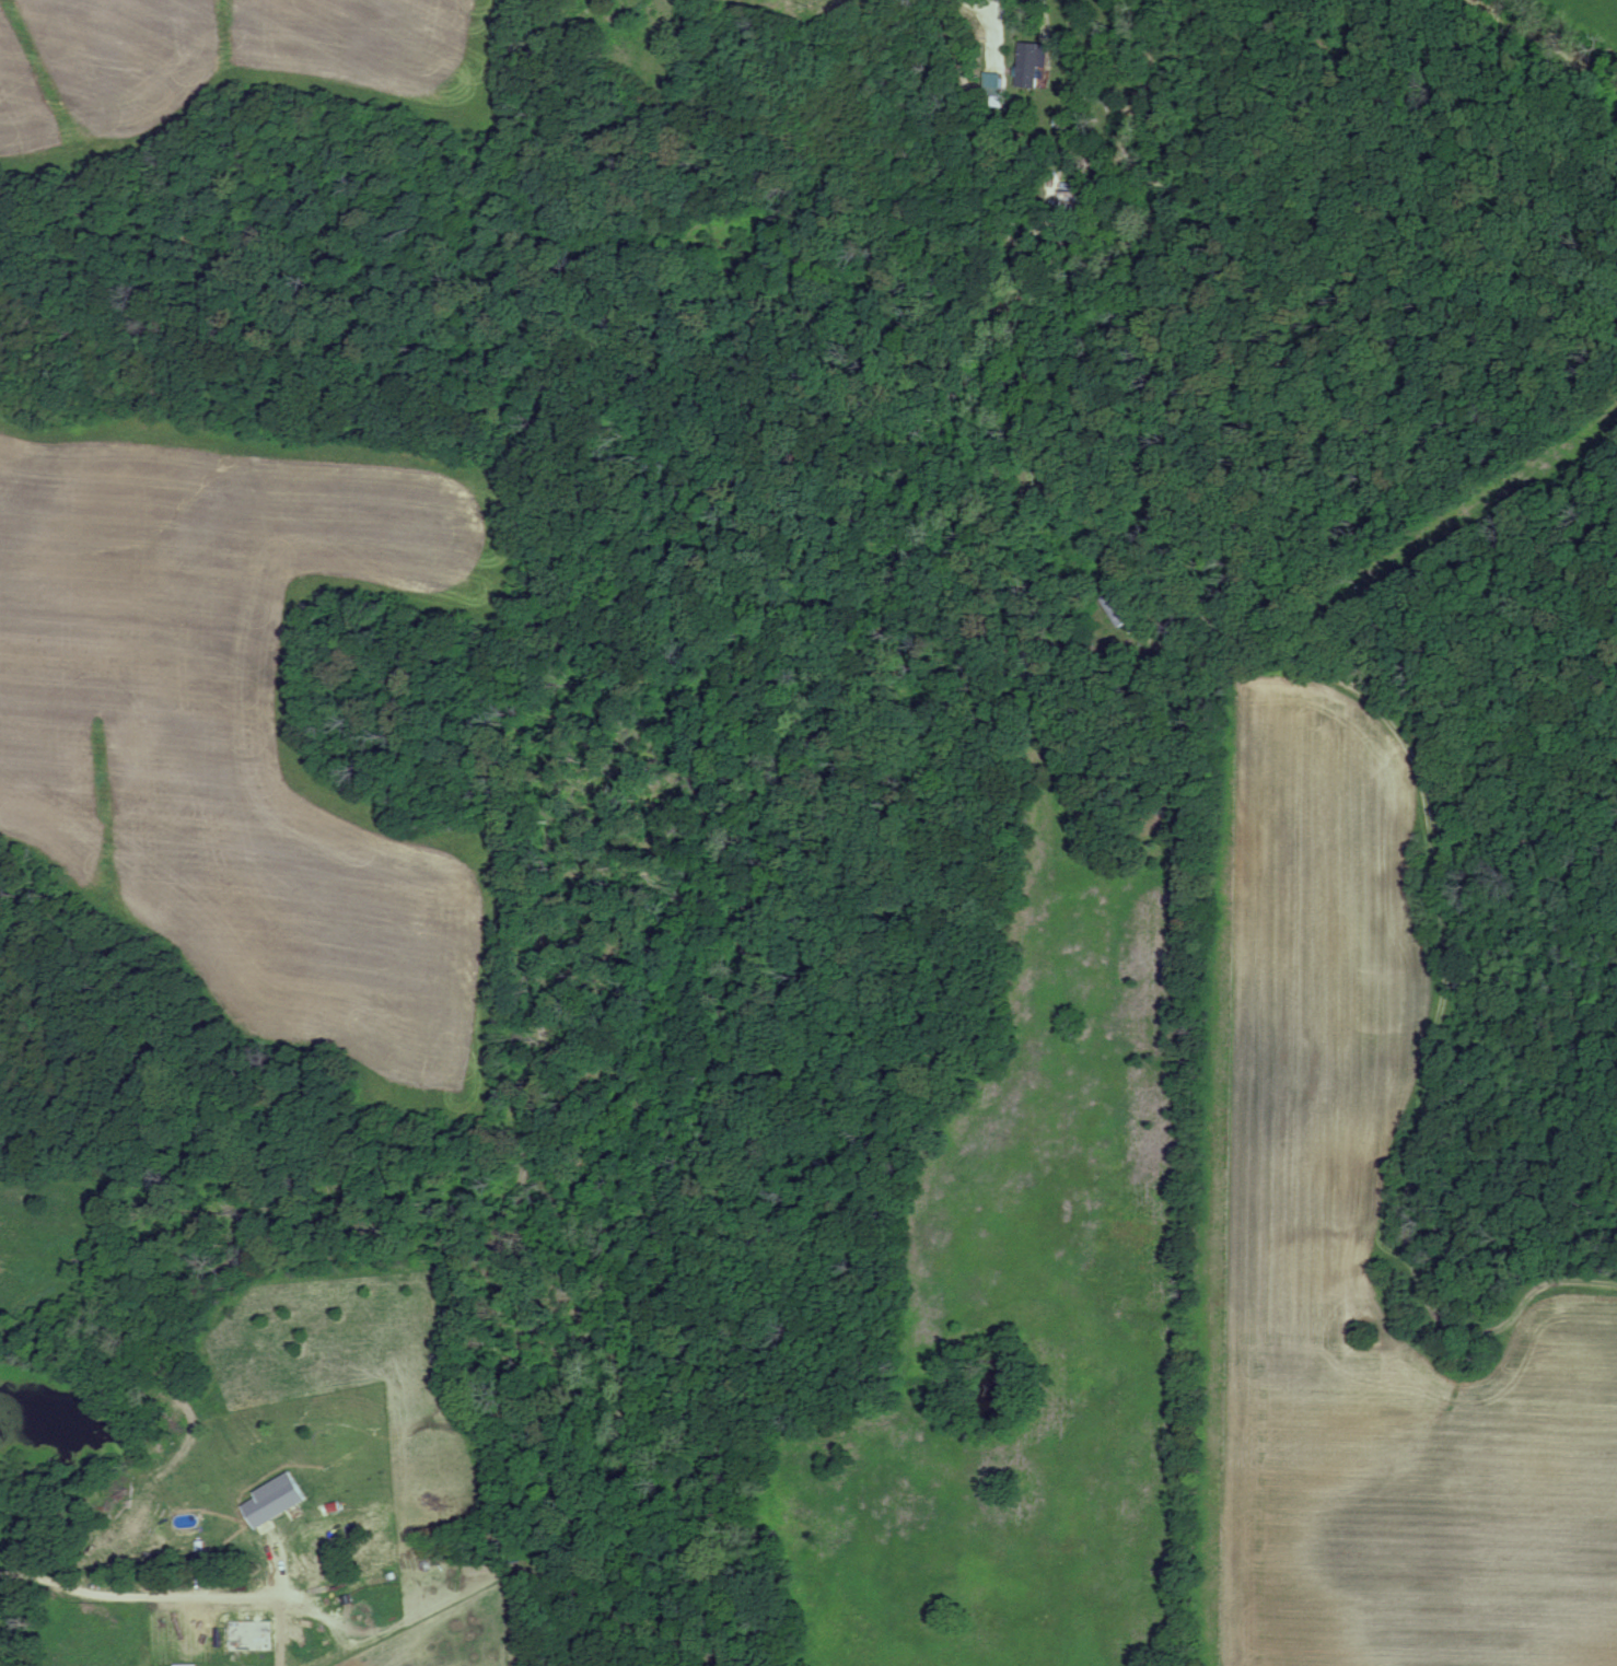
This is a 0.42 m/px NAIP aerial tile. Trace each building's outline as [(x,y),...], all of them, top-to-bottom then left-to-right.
[(1044,46),(1020,46),(1020,88),(1044,88),(1044,46)]
